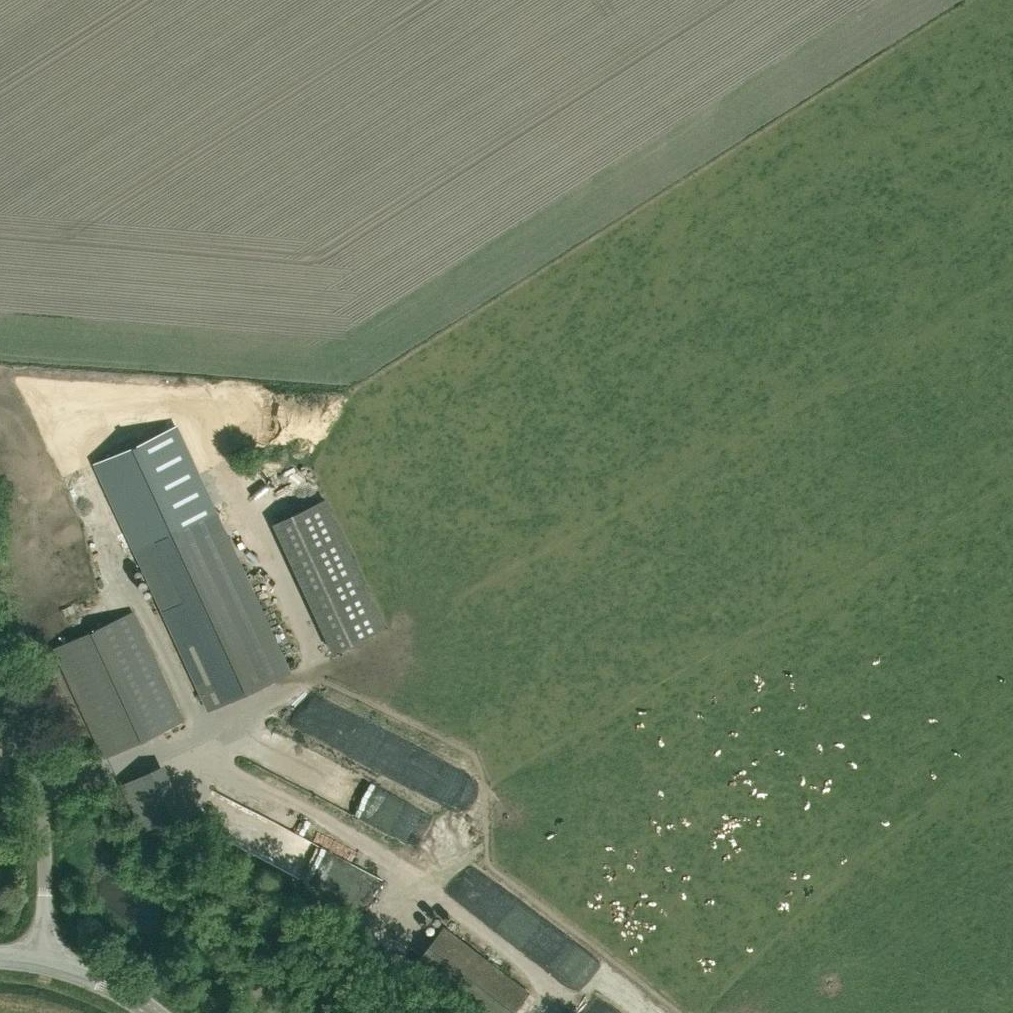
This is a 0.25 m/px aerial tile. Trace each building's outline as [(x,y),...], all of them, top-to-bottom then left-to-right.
[(216,510),(135,548),(210,710),(291,672),(216,510)] [(385,628),(359,572),(307,596),(333,652),(385,628)] [(103,759),(185,721),(134,611),(52,649),(103,759)] [(353,789),(379,804),(385,794),(337,766),(320,795),(342,808),(353,789)] [(446,771),(434,800),(464,811),(475,783),(446,771)] [(421,815),(410,844),(438,855),(449,825),(421,815)] [(529,993),(444,928),(413,968),(471,1012),(514,1012),(529,993)]
